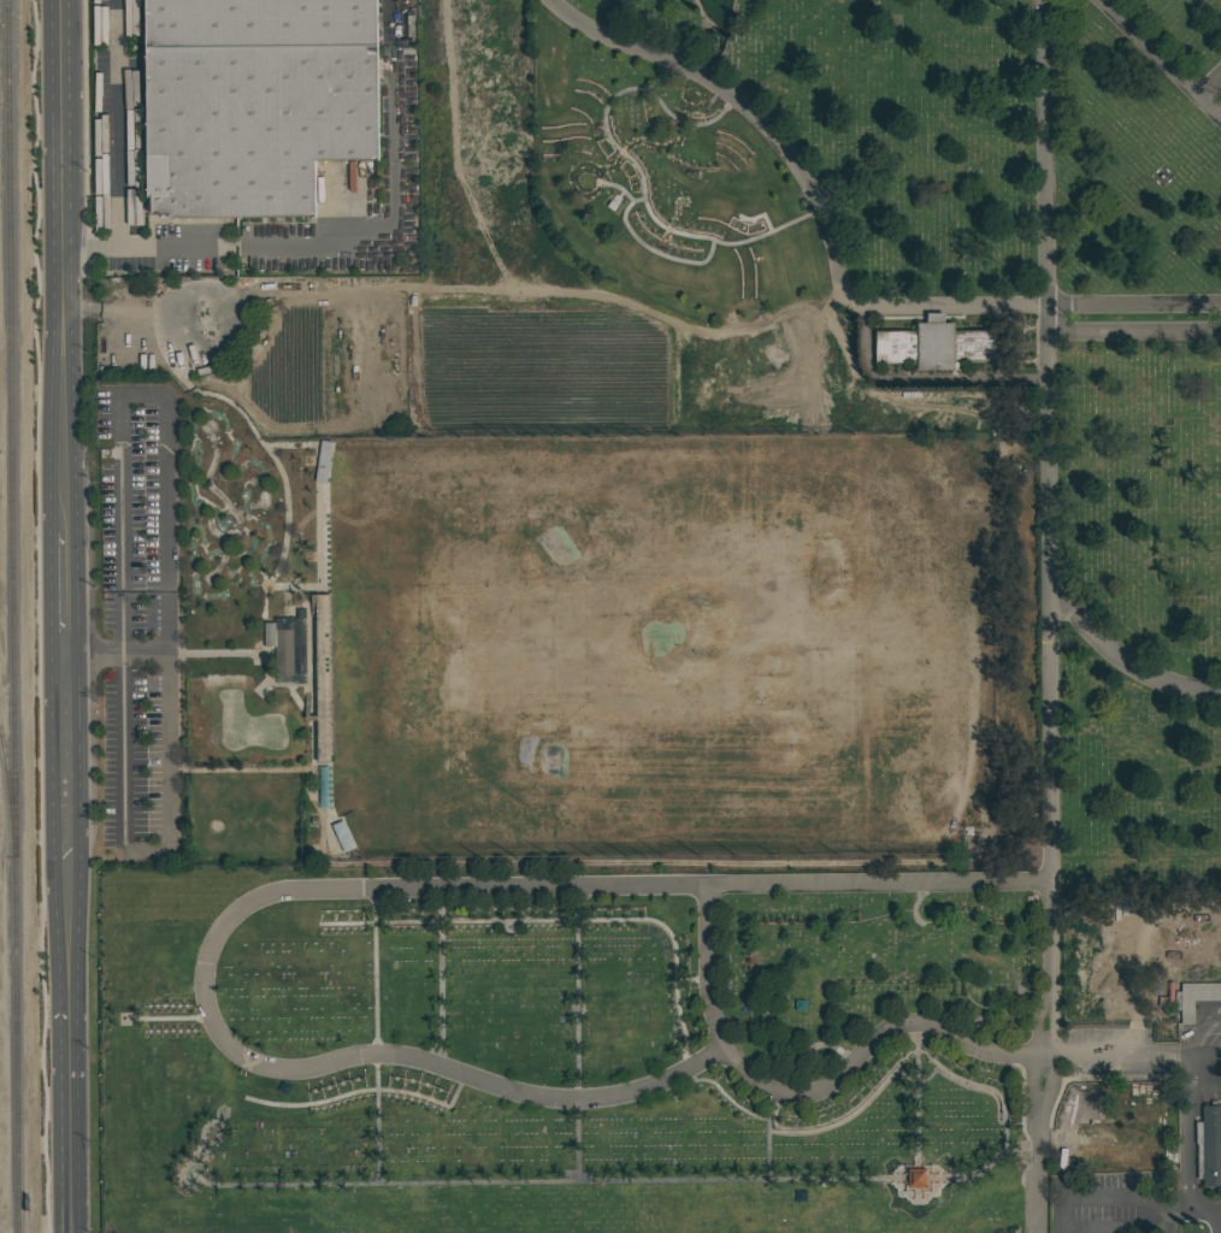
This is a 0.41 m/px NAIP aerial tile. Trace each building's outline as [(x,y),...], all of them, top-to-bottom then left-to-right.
[(148,218),(316,217),(316,161),(379,161),(377,0),(146,0),(148,218)] [(875,331),(876,363),(917,362),(917,371),(954,371),(954,361),(995,360),(995,331),(955,331),(954,323),(944,323),(944,313),(927,314),(927,323),(917,323),(917,331),(875,331)] [(316,483),(329,484),(331,443),(319,442),(316,483)] [(306,609),(298,609),(297,618),(274,618),(274,623),(265,623),(265,646),(278,646),(278,675),(306,675),(306,609)] [(1179,984),(1180,1025),(1195,1024),(1194,1002),(1220,1001),(1220,983),(1179,984)] [(1202,1106),(1203,1122),(1197,1122),(1200,1187),(1220,1186),(1220,1105),(1202,1106)] [(928,1189),(928,1167),(908,1167),(908,1189),(928,1189)]
